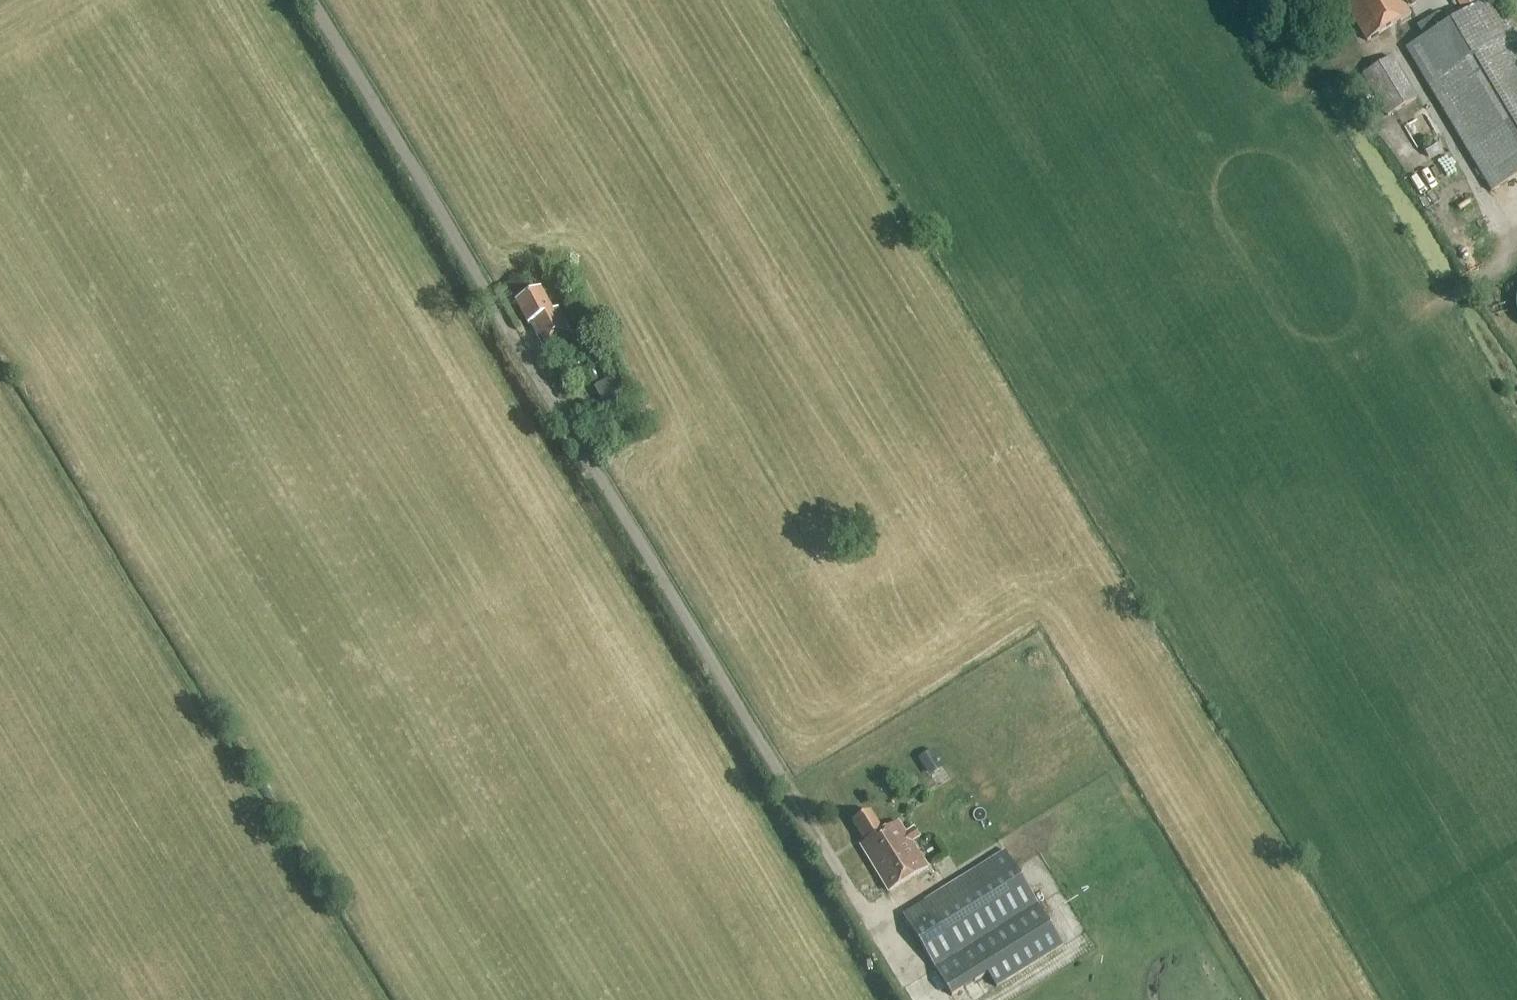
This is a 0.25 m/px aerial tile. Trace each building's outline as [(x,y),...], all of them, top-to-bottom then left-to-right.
[(1367,42),(1411,15),(1401,0),(1342,0),(1367,42)] [(1464,15),(1446,25),(1439,14),(1417,27),(1424,39),(1406,49),(1491,192),(1516,177),(1516,39),(1494,0),(1455,0),(1464,15)] [(1417,99),(1394,57),(1363,75),(1386,114),(1417,99)] [(541,288),(516,301),(528,323),(530,322),(544,349),(573,334),(559,307),(553,310),(541,288)] [(618,375),(594,386),(607,411),(631,400),(618,375)] [(918,760),(929,778),(943,769),(932,751),(918,760)] [(860,845),(886,892),(926,869),(898,822),(883,831),(871,810),(853,820),(865,842),(860,845)] [(903,914),(951,996),(988,974),(997,986),(1063,946),(1005,851),(903,914)]
